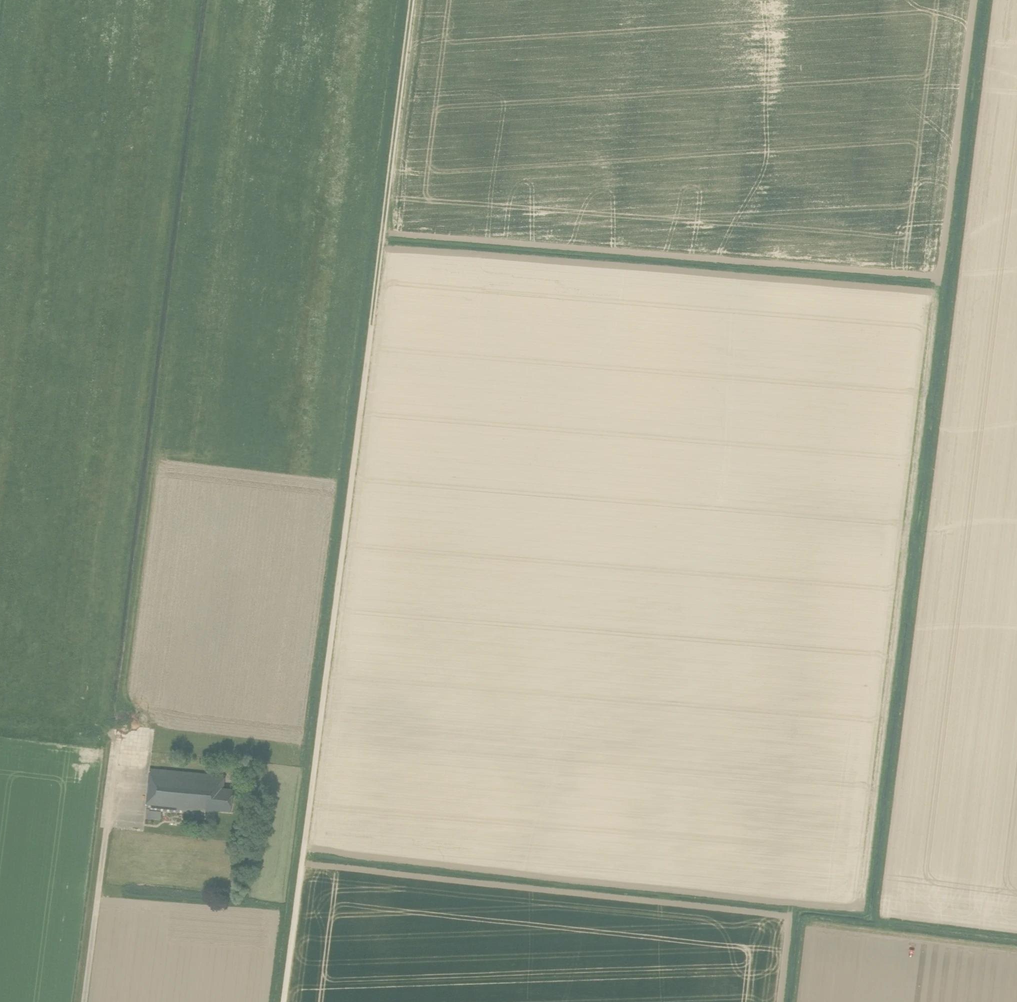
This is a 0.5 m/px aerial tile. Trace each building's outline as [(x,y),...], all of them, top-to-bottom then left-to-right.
[(225,776),(150,768),(145,818),(159,819),(160,811),(205,816),(205,812),(214,812),(214,810),(231,812),(233,789),(223,788),(225,776)]
